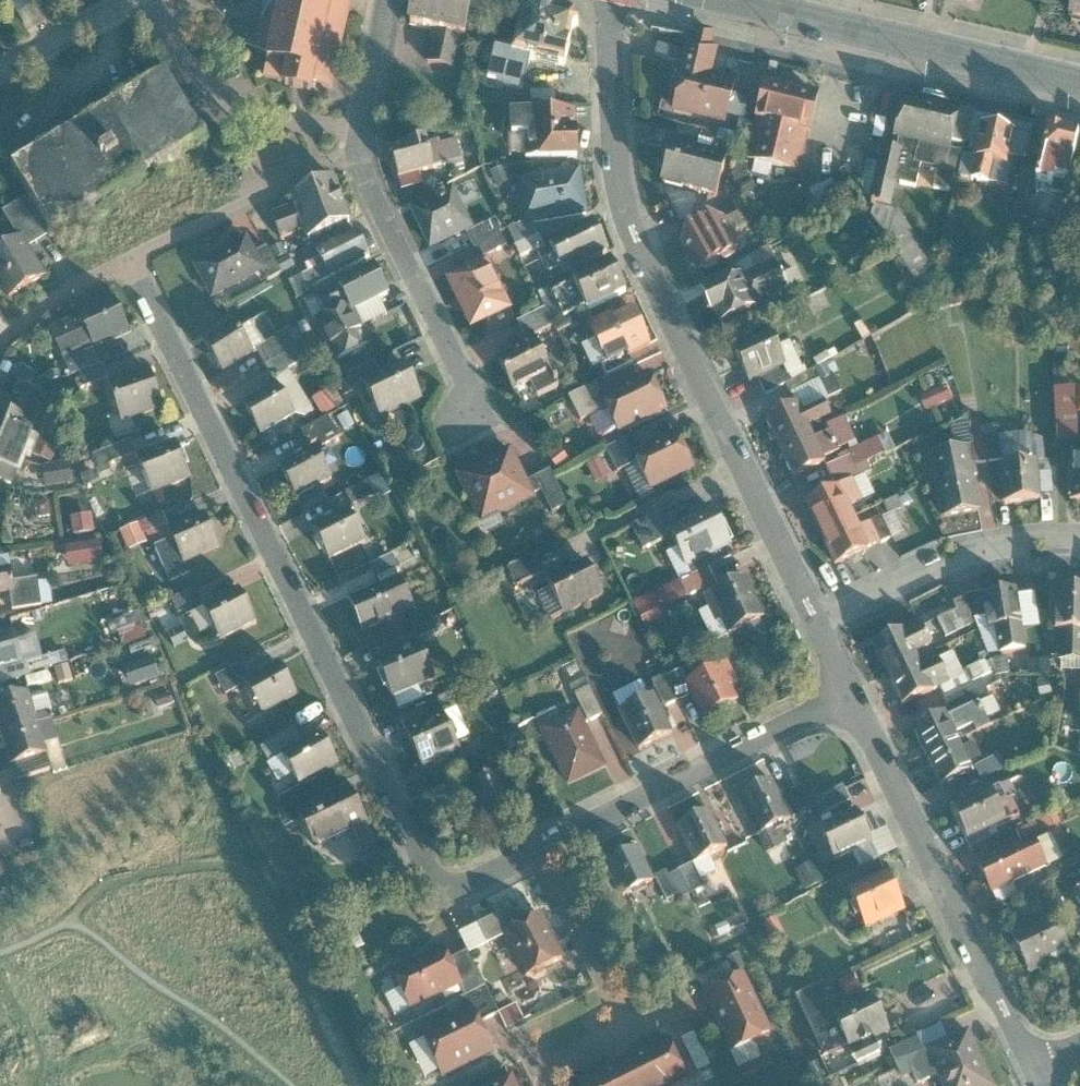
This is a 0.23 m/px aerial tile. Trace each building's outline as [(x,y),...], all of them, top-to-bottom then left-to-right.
[(286,0),(275,0),(247,46),(266,58),(263,80),(311,91),(314,82),(332,87),(348,16),(286,0)] [(348,16),(352,0),(286,0),(348,16)] [(409,29),(433,35),(427,64),(457,71),(464,42),(469,43),(478,2),(471,0),(416,0),(409,29)] [(1068,18),(1079,20),(1079,0),(1072,0),(1068,18)] [(574,21),(526,9),(514,57),(499,54),(491,87),(526,95),(533,62),(570,71),(580,31),(577,26),(574,21)] [(686,42),(669,112),(725,124),(736,79),(712,73),(720,47),(713,45),(716,31),(699,27),(695,44),(686,42)] [(55,234),(213,135),(173,71),(13,172),(29,196),(55,234)] [(820,93),(768,81),(748,160),(800,172),(820,93)] [(960,109),(905,97),(896,139),(901,140),(898,150),(884,147),(870,205),(892,209),(897,183),(917,187),(922,167),(938,169),(934,188),(952,193),(962,153),(952,151),(960,109)] [(578,159),(576,112),(512,112),(512,136),(527,135),(528,161),(578,159)] [(964,154),(959,177),(1006,189),(1011,165),(1007,164),(1009,156),(1014,133),(981,125),(976,145),(974,156),(964,154)] [(1046,132),(1034,182),(1051,186),(1050,192),(1065,195),(1077,139),(1046,132)] [(390,149),(399,177),(434,167),(426,139),(390,149)] [(728,153),(674,140),(663,186),(717,199),(728,153)] [(517,178),(524,225),(532,224),(588,216),(581,169),(517,178)] [(304,233),(308,238),(351,222),(334,177),(290,193),(295,204),(271,215),(282,240),(304,233)] [(411,206),(431,249),(474,228),(453,186),(411,206)] [(24,235),(30,246),(55,234),(29,196),(4,211),(20,238),(24,235)] [(686,236),(684,243),(691,255),(689,261),(691,265),(697,266),(699,269),(737,249),(736,246),(738,239),(735,235),(730,234),(723,221),(717,220),(713,222),(711,218),(705,216),(689,225),(687,230),(690,235),(686,236)] [(466,234),(473,247),(501,232),(494,220),(466,234)] [(551,242),(565,272),(608,251),(594,222),(551,242)] [(545,245),(532,224),(524,225),(515,226),(509,229),(523,257),(545,245)] [(330,276),(369,257),(355,228),(316,247),(330,276)] [(501,232),(473,247),(481,261),(508,246),(501,232)] [(0,250),(0,285),(10,301),(49,277),(30,246),(24,235),(20,238),(0,250)] [(192,266),(212,301),(266,272),(256,254),(246,236),(192,266)] [(266,249),(256,254),(266,272),(271,280),(281,275),(266,249)] [(775,260),(703,294),(718,326),(758,307),(756,303),(768,297),(770,301),(790,292),(775,260)] [(447,280),(471,329),(510,309),(486,261),(447,280)] [(587,310),(588,313),(627,294),(611,263),(573,282),(575,285),(554,294),(565,319),(587,310)] [(340,286),(315,298),(324,316),(330,313),(331,315),(350,306),(353,313),(355,312),(388,295),(374,267),(339,284),(340,286)] [(74,345),(78,354),(129,329),(118,302),(84,317),(93,337),(74,345)] [(632,307),(589,326),(606,364),(630,354),(649,346),(632,307)] [(545,310),(519,324),(527,339),(553,326),(545,310)] [(356,316),(324,332),(339,360),(370,345),(356,316)] [(205,343),(222,372),(253,355),(236,325),(205,343)] [(733,349),(749,380),(758,376),(783,363),(768,332),(733,349)] [(257,353),(265,367),(296,349),(287,335),(257,353)] [(499,362),(514,392),(531,384),(538,399),(561,388),(539,342),(499,362)] [(296,349),(265,367),(273,379),(303,361),(296,349)] [(35,361),(17,353),(8,373),(26,381),(35,361)] [(635,366),(630,354),(606,364),(602,366),(608,379),(635,366)] [(783,363),(758,376),(768,395),(787,385),(793,381),(783,363)] [(363,386),(382,376),(376,364),(350,376),(356,388),(363,386)] [(82,373),(87,389),(113,380),(108,365),(82,373)] [(382,376),(363,386),(381,422),(423,401),(404,365),(382,376)] [(112,388),(123,420),(166,405),(155,373),(112,388)] [(619,434),(669,410),(651,373),(603,396),(601,397),(607,410),(619,434)] [(808,374),(793,381),(787,385),(792,394),(813,383),(808,374)] [(45,392),(22,384),(18,396),(20,397),(40,404),(45,392)] [(241,405),(262,437),(296,417),(275,384),(241,405)] [(582,423),(607,410),(601,397),(603,396),(598,385),(570,399),(582,423)] [(322,416),(341,406),(332,389),(313,398),(322,416)] [(40,404),(20,397),(16,408),(38,417),(43,406),(40,404)] [(766,420),(781,450),(814,434),(810,426),(832,415),(825,403),(804,412),(799,404),(766,420)] [(0,413),(0,480),(16,487),(42,422),(3,406),(0,413)] [(328,418),(302,434),(311,449),(337,433),(328,418)] [(972,449),(974,465),(988,463),(984,439),(982,424),(968,425),(972,449)] [(814,434),(781,450),(794,479),(827,463),(826,460),(843,453),(832,432),(816,440),(814,434)] [(695,471),(678,434),(641,451),(633,455),(637,464),(651,492),(695,471)] [(61,442),(45,436),(38,454),(54,460),(61,442)] [(1000,437),(984,439),(988,463),(1003,462),(1000,437)] [(1072,502),(1079,502),(1079,438),(1079,459),(1076,459),(1072,502)] [(633,455),(641,451),(634,439),(609,451),(620,472),(637,464),(633,455)] [(133,442),(98,456),(103,469),(138,455),(133,442)] [(142,461),(155,497),(193,483),(180,447),(142,461)] [(511,448),(455,475),(480,526),(536,499),(511,448)] [(972,449),(932,455),(943,518),(982,512),(974,465),(972,449)] [(282,470),(297,500),(333,482),(318,452),(282,470)] [(72,462),(43,466),(45,484),(74,481),(72,462)] [(1043,502),(1039,464),(1004,467),(1007,505),(1043,502)] [(570,507),(550,472),(535,481),(555,516),(570,507)] [(807,504),(821,535),(856,519),(851,508),(864,502),(854,482),(807,504)] [(348,495),(355,508),(376,497),(369,484),(348,495)] [(711,508),(667,527),(687,570),(706,561),(730,550),(711,508)] [(314,529),(329,561),(365,544),(350,512),(314,529)] [(163,514),(122,531),(131,552),(172,535),(163,514)] [(669,540),(657,515),(631,528),(643,553),(669,540)] [(159,550),(175,585),(193,576),(190,569),(224,553),(209,517),(175,532),(178,541),(159,550)] [(861,528),(856,519),(821,535),(834,565),(881,543),(871,523),(861,528)] [(103,539),(66,545),(70,568),(106,562),(103,539)] [(371,567),(377,579),(401,568),(395,556),(371,567)] [(536,558),(509,571),(518,589),(545,575),(536,558)] [(705,598),(720,591),(706,561),(687,570),(691,579),(683,582),(690,597),(702,592),(705,598)] [(586,562),(548,582),(567,618),(605,597),(586,562)] [(13,596),(15,612),(44,607),(40,580),(14,583),(13,570),(0,572),(0,598),(13,596)] [(766,620),(746,578),(720,591),(705,598),(703,599),(716,629),(709,632),(715,645),(766,620)] [(349,604),(362,634),(414,610),(400,580),(349,604)] [(1058,588),(1056,662),(1079,662),(1079,589),(1058,588)] [(1029,651),(1020,589),(984,595),(989,630),(995,629),(1000,656),(1029,651)] [(174,603),(180,615),(205,604),(199,591),(174,603)] [(208,610),(225,644),(260,626),(243,592),(208,610)] [(114,596),(99,600),(105,622),(120,618),(114,596)] [(413,631),(418,642),(440,633),(435,621),(413,631)] [(873,646),(886,674),(920,659),(917,655),(934,647),(924,628),(909,635),(907,631),(873,646)] [(0,634),(0,672),(23,666),(15,630),(0,634)] [(378,665),(393,699),(434,682),(419,648),(378,665)] [(156,659),(124,668),(130,687),(161,678),(156,659)] [(920,659),(886,674),(900,705),(950,683),(940,661),(924,668),(920,659)] [(729,664),(686,686),(703,719),(738,702),(732,690),(740,687),(729,664)] [(250,685),(254,683),(245,667),(220,681),(228,698),(250,685)] [(250,685),(266,715),(299,697),(283,667),(254,683),(250,685)] [(678,701),(666,677),(654,683),(666,707),(678,701)] [(499,691),(492,686),(482,697),(489,703),(499,691)] [(604,717),(590,689),(576,697),(590,724),(604,717)] [(169,694),(156,697),(158,705),(171,702),(169,694)] [(4,738),(54,722),(52,714),(39,719),(30,695),(0,704),(0,726),(4,738)] [(672,737),(653,697),(619,713),(638,753),(672,737)] [(915,728),(928,756),(960,741),(958,736),(975,728),(978,735),(994,729),(982,704),(949,718),(947,713),(915,728)] [(607,770),(580,714),(543,732),(570,788),(607,770)] [(407,735),(423,772),(460,755),(443,718),(407,735)] [(54,722),(4,738),(13,769),(16,768),(49,758),(46,748),(61,743),(54,722)] [(286,759),(306,747),(297,732),(266,751),(274,766),(286,759)] [(286,759),(303,789),(342,767),(325,737),(306,747),(286,759)] [(960,741),(928,756),(941,786),(975,770),(971,764),(982,758),(976,745),(964,751),(960,741)] [(977,765),(983,780),(1007,770),(1000,755),(977,765)] [(54,771),(49,758),(16,768),(20,782),(54,771)] [(504,774),(470,791),(488,827),(522,810),(504,774)] [(773,779),(737,796),(767,856),(788,845),(779,827),(792,820),(784,803),(773,779)] [(954,809),(970,843),(1022,818),(1014,803),(1030,795),(1022,780),(995,793),(994,791),(954,809)] [(793,798),(784,803),(792,820),(815,809),(804,786),(791,793),(793,798)] [(302,812),(320,850),(355,834),(369,860),(383,854),(369,827),(372,827),(353,788),(302,812)] [(822,802),(828,814),(852,802),(846,790),(822,802)] [(857,812),(820,830),(836,864),(873,846),(857,812)] [(708,813),(678,827),(696,865),(703,880),(718,873),(711,860),(727,852),(708,813)] [(982,871),(993,895),(1014,885),(1048,870),(1037,846),(982,871)] [(655,883),(637,850),(606,867),(623,900),(655,883)] [(799,868),(805,888),(822,882),(815,863),(799,868)] [(703,880),(696,865),(681,872),(693,896),(707,889),(703,880)] [(888,875),(849,893),(868,933),(907,914),(888,875)] [(1014,885),(993,895),(998,907),(1019,897),(1014,885)] [(1022,910),(1029,923),(1053,912),(1046,898),(1022,910)] [(1029,923),(1009,932),(1030,977),(1074,957),(1053,912),(1029,923)] [(565,963),(541,917),(502,938),(526,984),(565,963)] [(786,935),(777,917),(765,923),(774,940),(786,935)] [(412,1013),(461,988),(449,963),(442,950),(393,975),(412,1013)] [(468,954),(449,963),(461,988),(467,1000),(488,990),(468,954)] [(773,1038),(744,977),(705,995),(734,1056),(773,1038)] [(860,990),(854,977),(839,984),(845,996),(860,990)] [(873,999),(836,1015),(824,989),(797,1002),(827,1059),(850,1049),(852,1055),(890,1036),(873,999)] [(501,1016),(488,990),(467,1000),(471,1008),(481,1026),(501,1016)] [(471,1008),(419,1035),(442,1082),(495,1055),(481,1026),(471,1008)] [(970,1034),(925,1054),(920,1041),(891,1054),(904,1082),(915,1077),(919,1085),(921,1085),(937,1079),(940,1085),(994,1085),(970,1034)] [(712,1068),(695,1036),(684,1042),(701,1074),(712,1068)] [(622,1063),(635,1085),(687,1085),(691,1084),(668,1039),(622,1063)] [(622,1063),(580,1084),(581,1085),(635,1085),(622,1063)] [(496,1085),(518,1085),(513,1078),(496,1085)]
